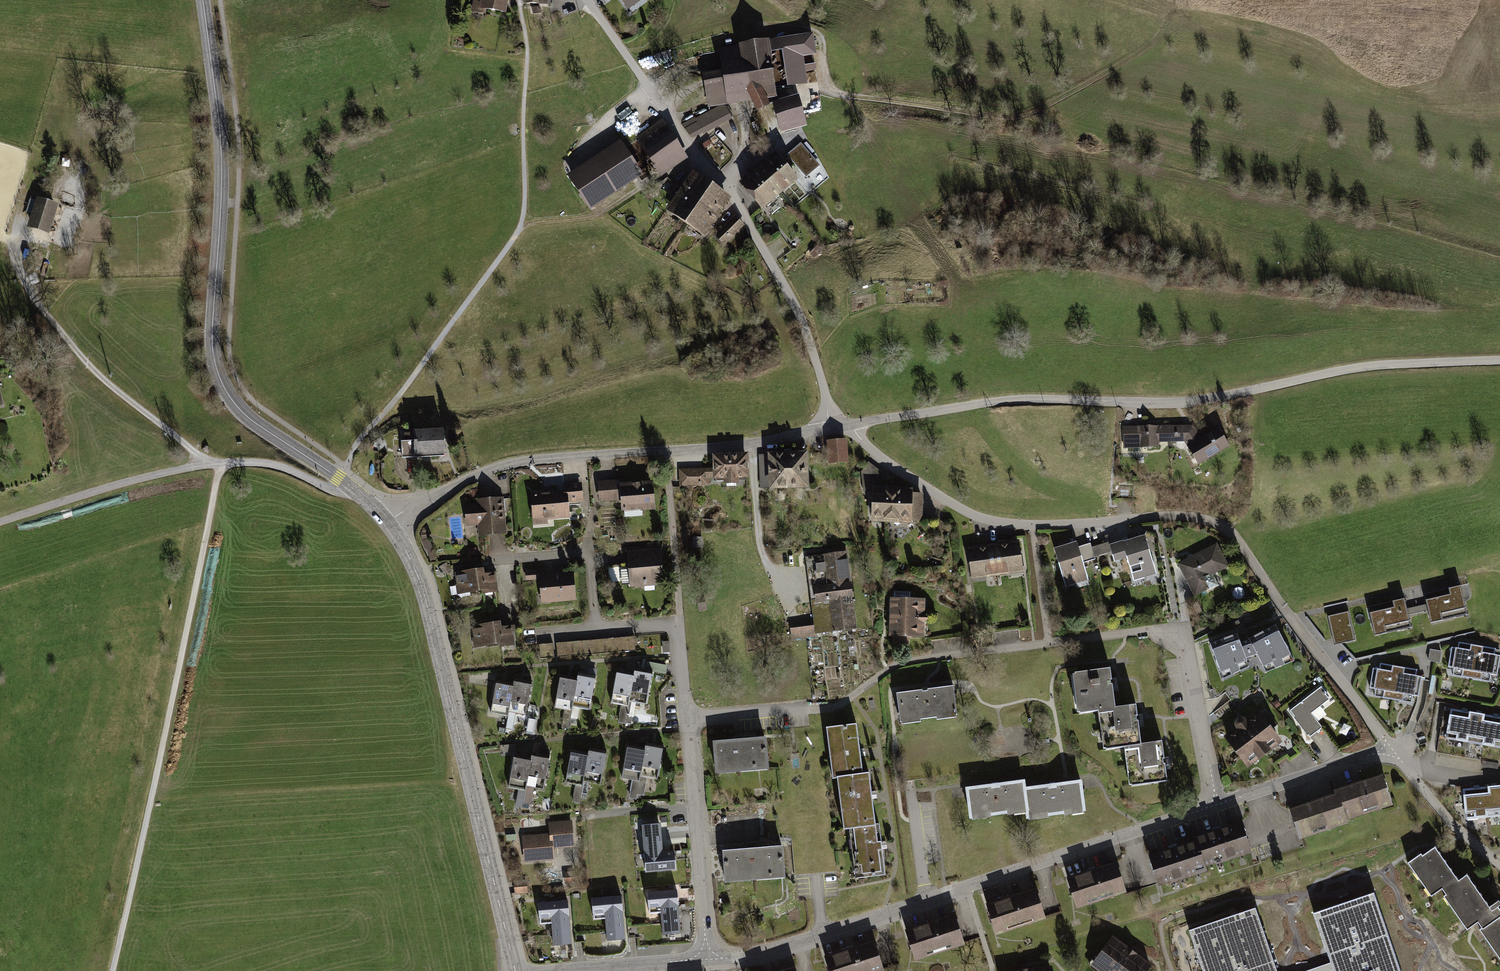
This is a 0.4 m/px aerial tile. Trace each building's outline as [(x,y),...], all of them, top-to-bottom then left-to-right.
[(474,9),(484,11),(485,7),(504,11),(506,0),(475,0),(474,9)] [(783,49),(789,86),(806,83),(801,55),(814,52),(811,35),(767,42),(769,51),(783,49)] [(723,71),(728,103),(753,99),(758,108),(768,104),(765,97),(775,96),(769,51),(767,42),(720,49),(723,71)] [(723,71),(704,74),(709,106),(728,103),(723,71)] [(805,124),(798,97),(775,104),(782,131),(805,124)] [(714,110),(685,124),(693,137),(730,117),(725,108),(714,110)] [(661,122),(634,140),(658,174),(684,156),(661,122)] [(641,173),(620,142),(569,176),(590,207),(641,173)] [(801,144),(788,155),(806,176),(819,166),(801,144)] [(796,178),(775,154),(763,164),(752,174),(740,184),(761,208),(796,178)] [(705,181),(693,173),(667,210),(704,235),(730,198),(717,190),(705,181)] [(58,206),(35,198),(24,229),(47,237),(58,206)] [(743,225),(735,217),(716,236),(724,244),(743,225)] [(1193,425),(1123,426),(1124,448),(1159,447),(1158,443),(1184,442),(1187,447),(1201,438),(1193,425)] [(443,456),(442,428),(413,429),(414,441),(401,441),(401,457),(443,456)] [(1219,428),(1201,438),(1187,447),(1198,466),(1230,447),(1219,428)] [(404,439),(412,439),(412,431),(404,430),(404,439)] [(846,440),(826,442),(829,468),(848,466),(846,440)] [(809,489),(808,451),(789,452),(790,490),(809,489)] [(789,452),(767,452),(768,490),(790,490),(789,452)] [(749,453),(712,453),(712,476),(723,477),(723,484),(738,484),(738,477),(749,477),(749,453)] [(709,469),(679,470),(680,487),(710,486),(709,469)] [(655,509),(652,481),(618,483),(598,484),(600,504),(620,503),(621,511),(655,509)] [(567,490),(530,493),(532,528),(548,526),(548,519),(569,518),(569,506),(583,504),(581,485),(567,486),(567,490)] [(886,487),(872,486),(870,523),(884,523),(886,487)] [(911,524),(913,488),(886,487),(884,523),(911,524)] [(505,533),(503,497),(474,499),(474,505),(464,506),(465,526),(480,525),(481,534),(505,533)] [(430,531),(421,532),(422,540),(427,554),(430,561),(437,558),(434,550),(429,539),(430,539),(430,531)] [(1157,574),(1144,535),(1108,546),(1114,563),(1127,558),(1134,581),(1157,574)] [(1026,578),(1020,538),(993,541),(998,575),(1008,573),(1009,580),(1026,578)] [(993,541),(967,545),(972,583),(984,582),(983,577),(998,575),(993,541)] [(1078,541),(1055,548),(1067,589),(1090,582),(1078,541)] [(1092,546),(1095,556),(1108,553),(1105,543),(1092,546)] [(1219,544),(1175,563),(1190,597),(1207,590),(1202,579),(1229,567),(1219,544)] [(662,584),(660,549),(627,551),(629,586),(662,584)] [(849,551),(804,557),(815,637),(859,631),(849,551)] [(478,597),(498,594),(496,573),(485,574),(484,568),(475,569),(478,597)] [(478,597),(475,569),(453,571),(456,599),(478,597)] [(575,601),(572,570),(543,573),(543,570),(526,571),(527,582),(539,581),(541,604),(575,601)] [(1458,586),(1423,594),(1428,616),(1450,611),(1451,617),(1465,614),(1458,586)] [(926,600),(890,598),(889,620),(925,621),(926,600)] [(1403,598),(1368,607),(1373,629),(1395,624),(1397,631),(1411,628),(1403,598)] [(1348,612),(1328,616),(1333,637),(1338,636),(1340,644),(1355,640),(1348,612)] [(888,637),(924,638),(925,621),(889,620),(888,637)] [(495,648),(514,646),(512,626),(501,627),(500,621),(492,622),(495,648)] [(495,648),(492,622),(475,624),(476,632),(471,633),(473,650),(495,648)] [(812,625),(790,628),(792,641),(814,638),(812,625)] [(1236,636),(1207,649),(1222,683),(1244,673),(1240,664),(1257,656),(1266,677),(1292,666),(1274,627),(1239,642),(1236,636)] [(1495,650),(1452,643),(1447,674),(1490,682),(1495,650)] [(1442,652),(1430,650),(1428,661),(1440,663),(1442,652)] [(1417,669),(1374,662),(1369,689),(1377,690),(1376,696),(1411,702),(1417,669)] [(634,674),(617,670),(609,704),(627,707),(628,701),(634,674)] [(1117,710),(1111,670),(1071,676),(1077,716),(1098,713),(1117,710)] [(650,675),(634,672),(634,674),(628,701),(644,705),(650,675)] [(594,678),(577,675),(576,681),(572,705),(590,707),(594,678)] [(576,681),(558,678),(554,708),(572,710),(572,705),(576,681)] [(531,684),(513,681),(512,687),(507,714),(525,717),(531,684)] [(512,687),(495,684),(489,716),(506,719),(507,714),(512,687)] [(958,717),(953,687),(897,695),(901,725),(958,717)] [(1332,700),(1323,687),(1289,712),(1309,739),(1323,728),(1313,714),(1332,700)] [(1142,746),(1137,707),(1117,710),(1098,713),(1104,752),(1124,749),(1142,746)] [(1285,743),(1260,709),(1224,736),(1248,769),(1285,743)] [(1451,712),(1447,738),(1499,745),(1499,718),(1451,712)] [(863,774),(857,724),(826,728),(833,778),(837,777),(863,774)] [(1330,724),(1325,728),(1328,733),(1333,729),(1330,724)] [(737,741),(713,743),(716,776),(768,772),(765,739),(737,741)] [(1169,783),(1163,743),(1142,746),(1124,749),(1130,789),(1169,783)] [(663,749),(644,746),(644,750),(640,774),(658,777),(663,749)] [(644,750),(628,748),(622,779),(638,782),(640,774),(644,750)] [(605,753),(589,750),(587,757),(583,781),(600,784),(605,753)] [(549,756),(531,752),(529,761),(525,783),(543,786),(549,756)] [(587,757),(570,754),(565,782),(582,785),(583,781),(587,757)] [(529,761),(512,758),(506,788),(523,792),(525,783),(529,761)] [(876,825),(869,773),(863,774),(837,777),(844,830),(849,829),(876,825)] [(1394,805),(1384,775),(1335,790),(1337,795),(1345,820),(1394,805)] [(1024,782),(967,789),(971,820),(1028,813),(1025,789),(1024,782)] [(1087,815),(1083,782),(1025,789),(1028,813),(1030,823),(1087,815)] [(582,802),(583,786),(575,785),(574,802),(582,802)] [(1465,790),(1467,817),(1499,814),(1499,787),(1465,790)] [(1337,795),(1290,810),(1300,841),(1347,827),(1345,820),(1337,795)] [(573,846),(572,821),(547,822),(548,835),(520,837),(522,863),(554,861),(553,847),(573,846)] [(1252,854),(1243,822),(1195,835),(1205,868),(1252,854)] [(661,824),(642,825),(644,853),(663,852),(661,824)] [(856,879),(887,875),(880,825),(876,825),(849,829),(856,879)] [(1197,841),(1149,856),(1159,888),(1207,873),(1205,868),(1197,841)] [(750,849),(722,851),(725,883),(784,879),(782,847),(750,849)] [(1436,848),(1422,858),(1420,855),(1408,863),(1431,896),(1443,888),(1447,895),(1445,896),(1468,929),(1478,922),(1482,929),(1480,930),(1499,958),(1499,901),(1499,900),(1489,907),(1467,875),(1459,881),(1436,848)] [(645,872),(676,871),(675,852),(644,853),(645,872)] [(1117,864),(1067,879),(1076,909),(1126,894),(1117,864)] [(516,893),(528,892),(528,884),(515,885),(516,893)] [(1037,889),(986,904),(995,935),(1046,920),(1037,889)] [(679,890),(647,892),(648,908),(661,907),(680,906),(679,890)] [(1335,970),(1402,970),(1375,891),(1314,911),(1333,968),(1335,970)] [(622,910),(621,896),(590,899),(591,912),(605,912),(622,910)] [(568,901),(537,903),(539,921),(551,920),(569,919),(568,901)] [(1186,928),(1201,970),(1279,970),(1255,904),(1186,928)] [(663,936),(682,935),(680,906),(661,907),(663,936)] [(607,941),(624,939),(622,910),(605,912),(607,941)] [(955,915),(905,930),(914,961),(964,946),(955,915)] [(553,946),(571,945),(569,919),(551,920),(553,946)] [(1088,966),(1095,970),(1154,970),(1156,967),(1112,935),(1088,966)] [(824,958),(828,970),(885,970),(875,940),(824,958)] [(1423,960),(1428,970),(1440,964),(1434,954),(1423,960)]
